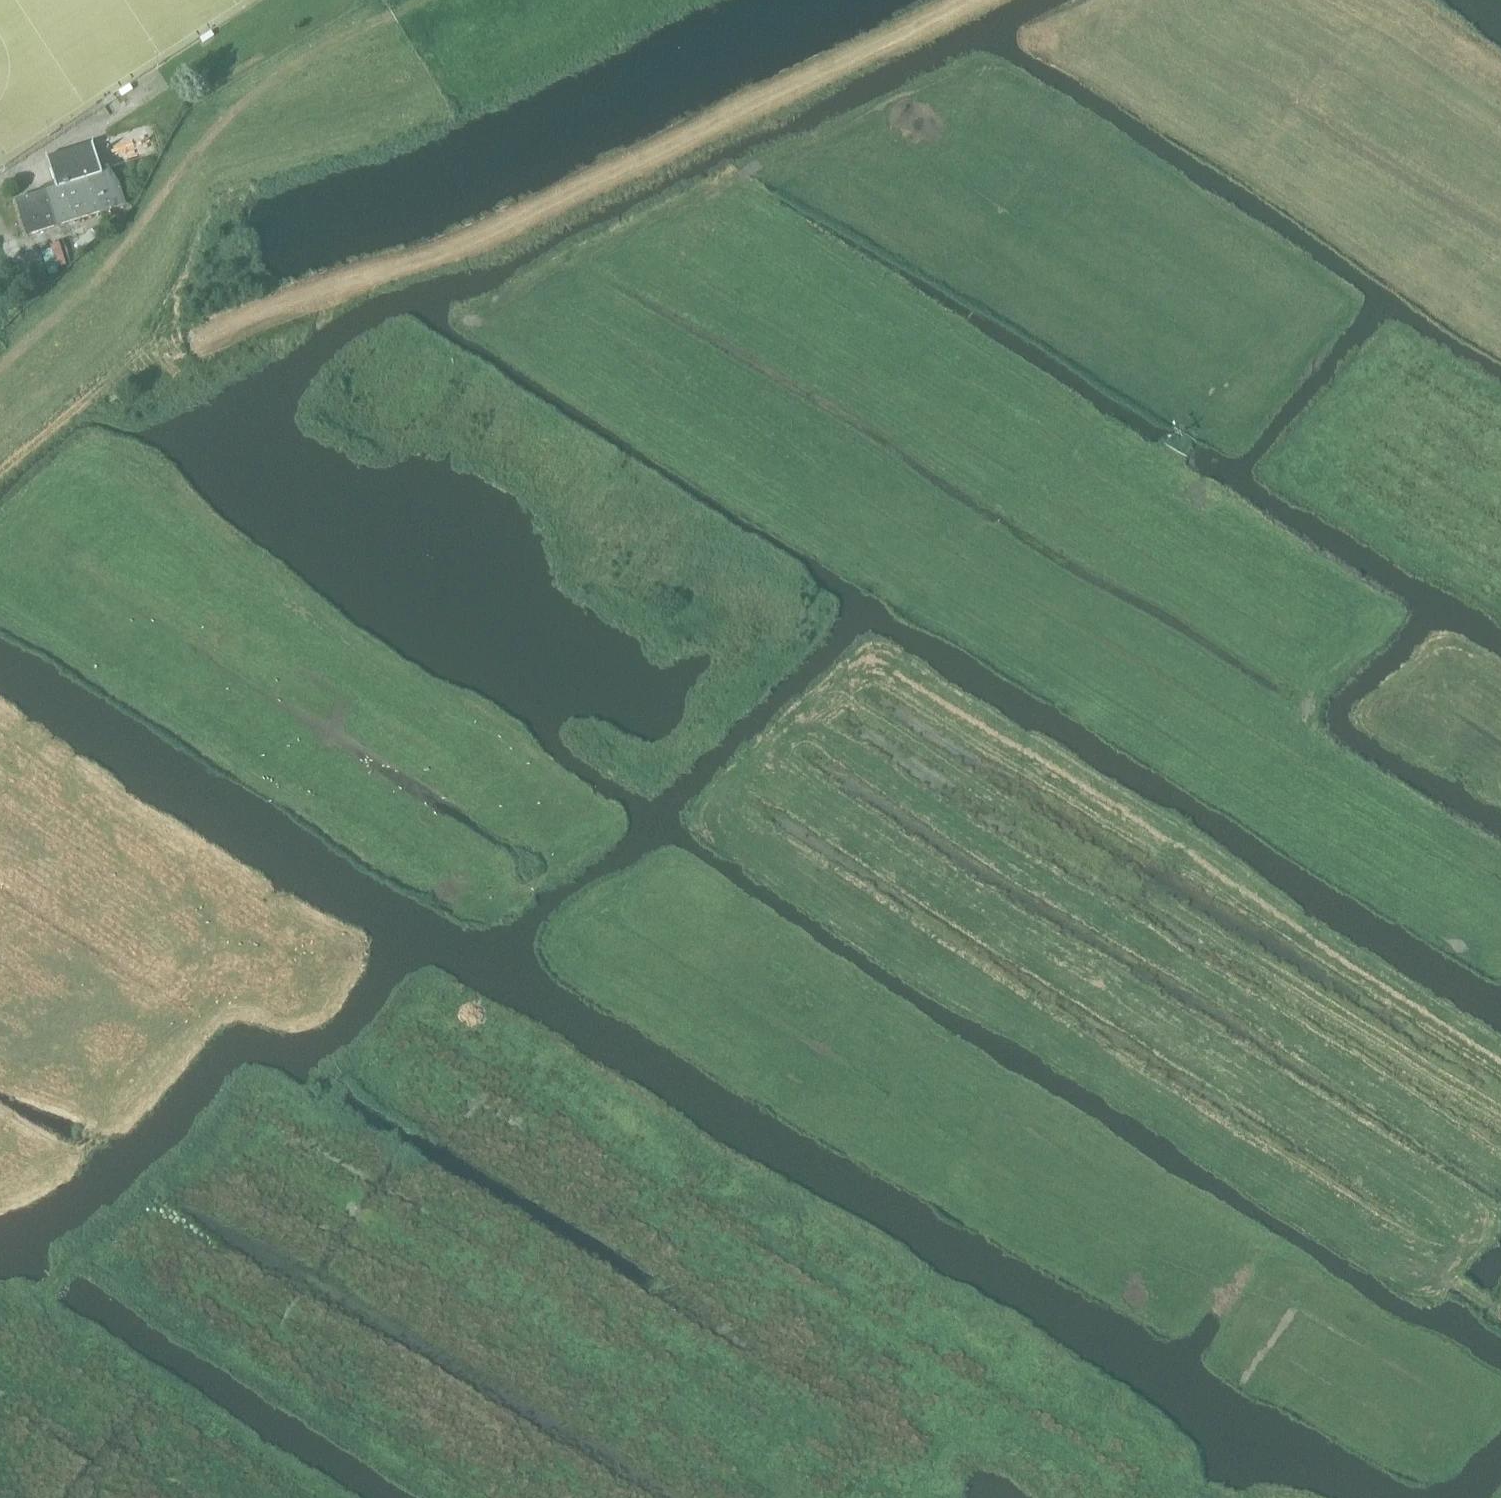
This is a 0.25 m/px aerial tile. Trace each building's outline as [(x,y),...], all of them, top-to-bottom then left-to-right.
[(46,190),(16,201),(27,236),(126,205),(126,204),(120,185),(111,170),(109,167),(101,169),(93,144),(93,143),(92,143),(93,147),(49,160),(48,157),(47,157),(56,184),(45,187),(46,190)]
